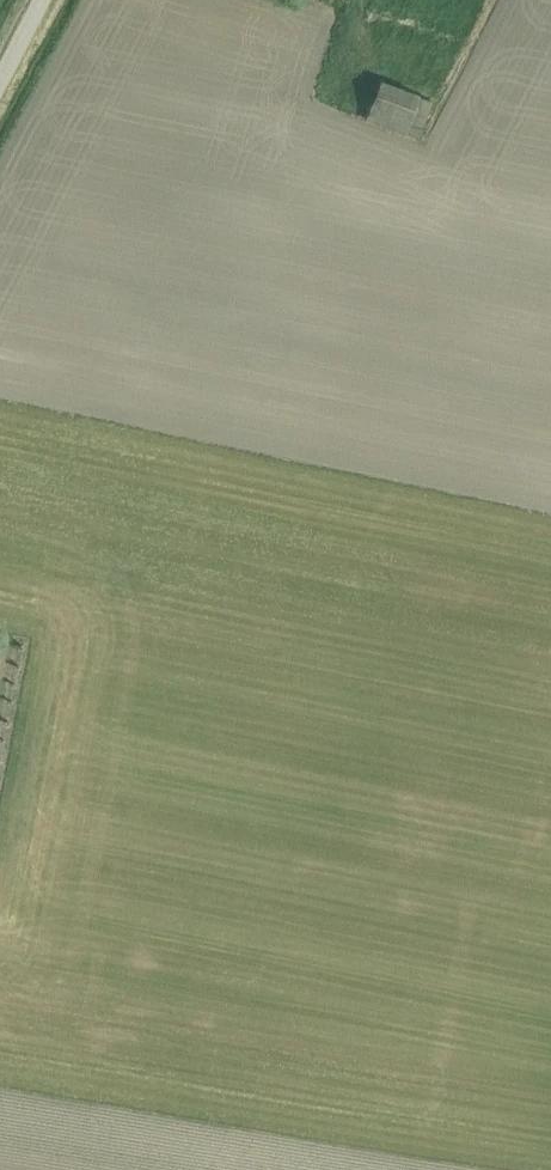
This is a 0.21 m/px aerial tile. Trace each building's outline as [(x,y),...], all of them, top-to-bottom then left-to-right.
[(379,81),(365,118),(417,138),(431,100),(379,81)]
